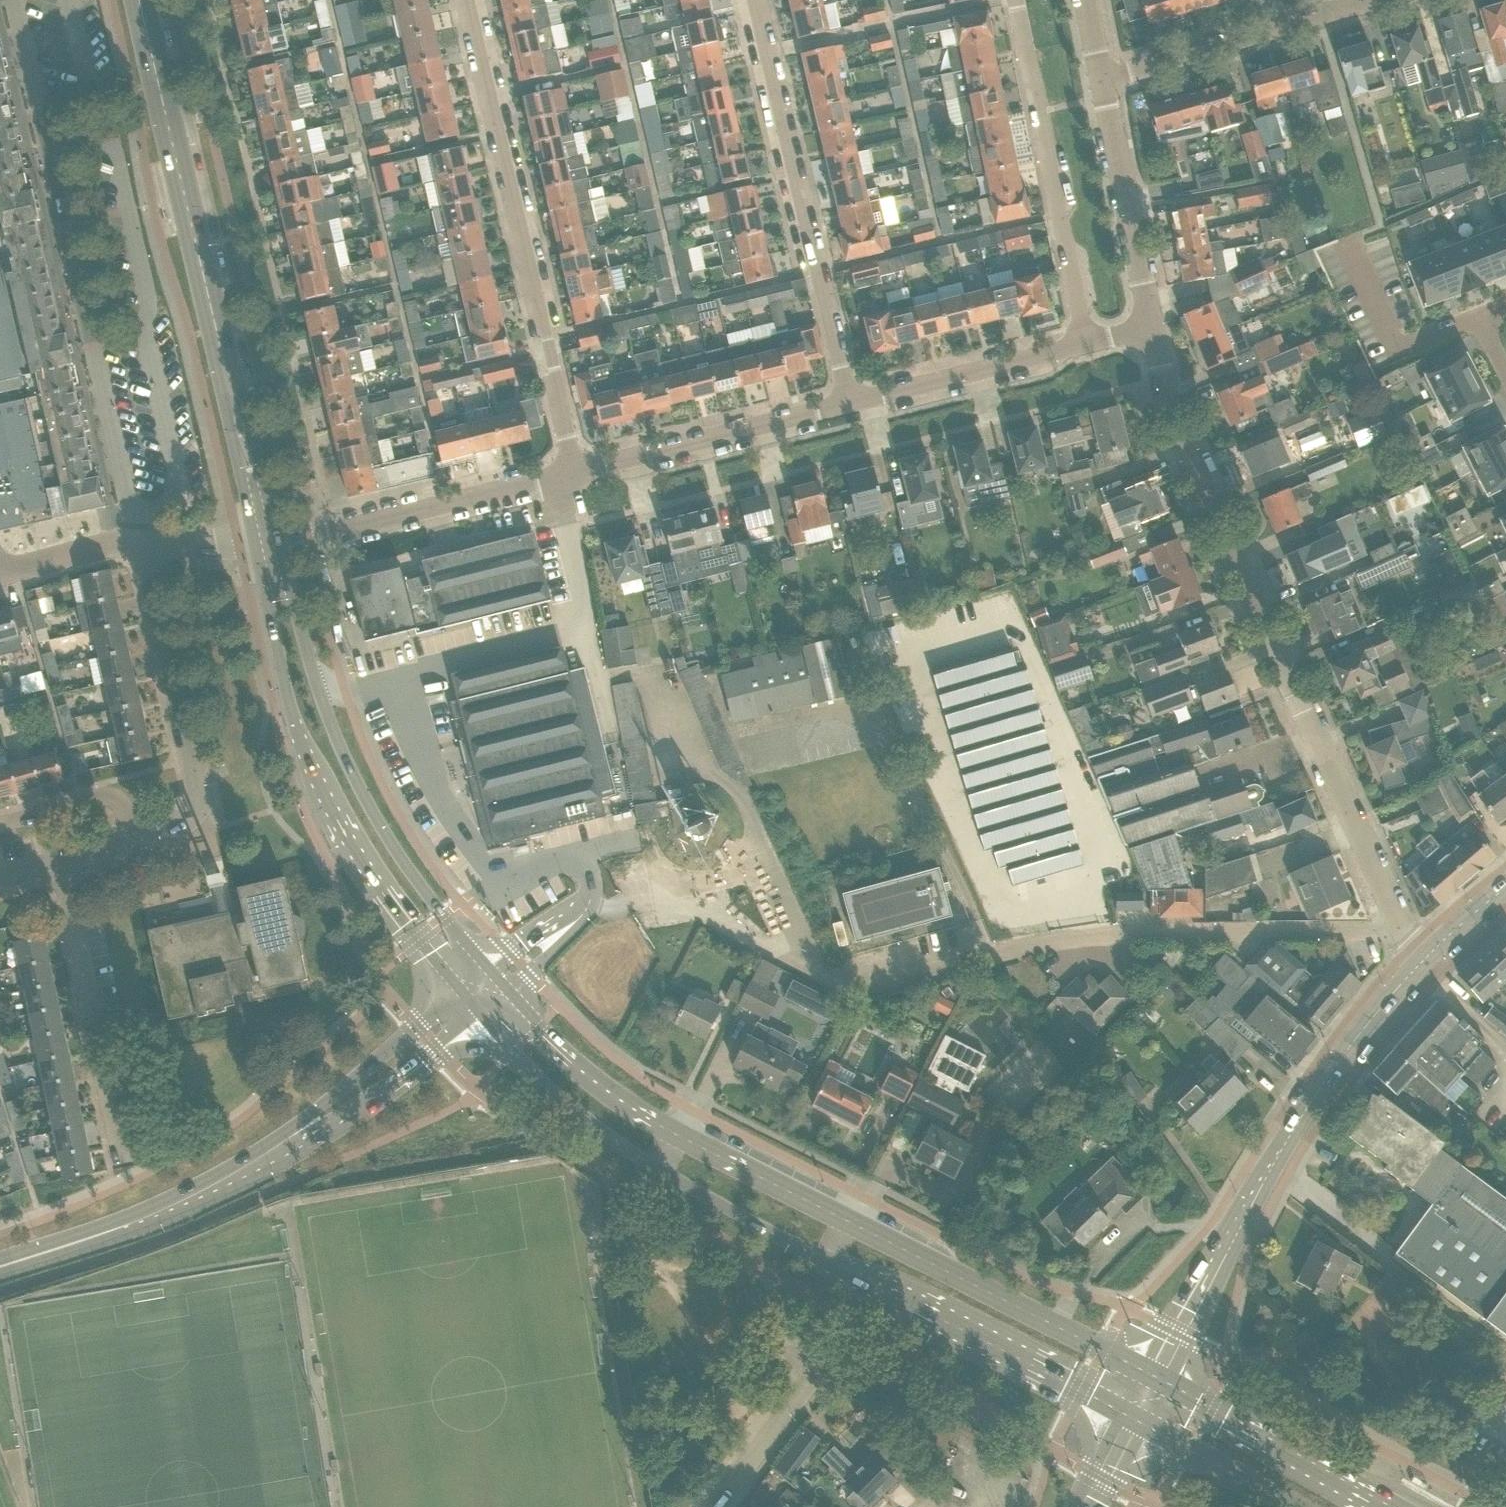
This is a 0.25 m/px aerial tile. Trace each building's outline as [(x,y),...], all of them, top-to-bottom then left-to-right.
[(276,2),(276,0),(232,0),(235,11),(276,2)] [(329,13),(326,0),(324,0),(313,3),(317,16),(329,13)] [(429,6),(427,0),(393,0),(396,13),(429,6)] [(545,3),(544,0),(501,0),(504,13),(545,3)] [(609,13),(607,0),(587,0),(583,1),(587,18),(609,13)] [(617,13),(630,10),(627,0),(614,0),(617,13)] [(712,19),(708,0),(693,0),(663,7),(666,22),(678,20),(678,17),(683,16),(686,26),(715,19),(715,18),(712,19)] [(792,11),(823,4),(837,1),(836,0),(789,0),(792,11)] [(905,13),(902,0),(889,0),(893,16),(905,13)] [(1145,15),(1149,30),(1173,23),(1171,17),(1166,0),(1126,0),(1132,19),(1145,15)] [(1194,11),(1190,0),(1166,0),(1171,17),(1172,17),(1174,22),(1188,18),(1186,13),(1194,11)] [(1194,11),(1217,4),(1216,0),(1190,0),(1194,11)] [(280,25),(281,24),(276,2),(235,11),(240,34),(267,28),(268,29),(280,26),(280,25)] [(509,35),(550,26),(545,3),(504,13),(509,35)] [(1480,10),(1485,30),(1491,50),(1481,53),(1498,115),(1505,113),(1505,71),(1504,66),(1505,65),(1505,49),(1503,37),(1502,35),(1505,34),(1505,5),(1505,3),(1480,10)] [(338,27),(350,24),(345,4),(333,7),(338,27)] [(798,38),(840,29),(835,4),(824,6),(823,4),(792,11),(798,38)] [(402,39),(435,32),(429,6),(396,13),(402,39)] [(865,24),(886,19),(883,6),(862,11),(865,24)] [(943,47),(992,37),(987,12),(968,16),(896,32),(900,52),(912,50),(910,38),(940,32),(943,47)] [(320,32),(332,30),(329,13),(317,16),(320,32)] [(591,37),(613,32),(609,13),(587,18),(591,37)] [(1451,19),(1440,22),(1445,38),(1441,39),(1447,58),(1465,118),(1480,114),(1468,72),(1484,67),(1480,53),(1475,55),(1463,15),(1461,16),(1458,14),(1452,16),(1451,19)] [(623,41),(643,36),(639,17),(618,22),(623,41)] [(713,23),(716,23),(715,19),(686,26),(671,30),(676,51),(718,42),(721,41),(723,38),(721,29),(717,27),(714,28),(713,23)] [(246,58),(287,49),(281,24),(280,25),(280,26),(268,29),(267,28),(240,34),(246,58)] [(343,48),(355,45),(350,24),(338,27),(343,48)] [(515,58),(556,49),(550,26),(509,35),(515,58)] [(1428,41),(1421,42),(1417,29),(1392,36),(1401,68),(1416,64),(1428,110),(1446,106),(1428,41)] [(408,65),(441,58),(435,32),(402,39),(408,65)] [(614,35),(590,41),(593,52),(616,46),(614,35)] [(871,53),(892,49),(889,35),(868,40),(871,53)] [(640,37),(644,37),(643,36),(623,41),(628,62),(645,59),(640,37)] [(990,39),(992,39),(992,37),(943,47),(943,48),(947,48),(952,71),(995,63),(990,39)] [(681,74),(723,64),(718,42),(676,51),(681,74)] [(1376,68),(1374,62),(1369,43),(1337,52),(1351,98),(1386,87),(1380,67),(1376,68)] [(822,50),(802,54),(808,79),(838,72),(835,59),(844,57),(841,45),(822,50)] [(331,76),(342,73),(336,47),(308,54),(312,69),(323,66),(326,77),(331,76)] [(520,82),(561,72),(556,49),(515,58),(520,82)] [(350,78),(362,76),(357,57),(346,59),(350,78)] [(255,94),(295,84),(288,58),(274,61),(275,65),(249,71),(255,94)] [(408,65),(396,68),(402,93),(414,91),(446,83),(441,58),(408,65)] [(907,81),(919,78),(914,59),(902,61),(907,81)] [(1312,59),(1281,68),(1287,91),(1289,94),(1292,108),(1316,101),(1319,113),(1340,106),(1331,75),(1318,79),(1312,59)] [(638,60),(628,62),(633,85),(643,82),(643,79),(638,60)] [(957,71),(952,71),(957,97),(958,97),(1000,88),(995,63),(957,71)] [(686,97),(728,87),(723,64),(681,74),(686,97)] [(889,88),(900,85),(896,67),(885,69),(889,88)] [(1273,98),(1289,94),(1281,68),(1250,77),(1259,110),(1275,107),(1273,98)] [(605,102),(611,100),(629,97),(623,70),(599,76),(605,102)] [(839,74),(848,72),(847,70),(838,72),(808,79),(814,105),(844,98),(839,74)] [(335,93),(346,90),(342,73),(331,76),(335,93)] [(362,76),(350,78),(356,104),(368,101),(375,99),(369,74),(362,76)] [(912,106),(924,104),(919,78),(907,81),(912,106)] [(10,101),(5,80),(0,81),(0,103),(10,101)] [(650,83),(644,85),(643,82),(633,85),(639,108),(655,104),(650,83)] [(420,117),(453,110),(446,83),(414,91),(420,117)] [(1238,104),(1233,105),(1227,83),(1198,92),(1209,132),(1244,122),(1238,104)] [(260,117),(300,107),(295,84),(255,94),(260,117)] [(894,110),(906,107),(900,85),(889,88),(894,110)] [(691,119),(733,109),(728,87),(686,97),(687,98),(679,100),(681,108),(688,106),(691,119)] [(529,119),(567,111),(562,88),(524,97),(529,119)] [(963,122),(964,122),(1006,113),(1000,88),(958,97),(963,122)] [(1203,133),(1209,132),(1198,92),(1150,106),(1156,126),(1154,126),(1157,142),(1163,141),(1169,140),(1167,131),(1188,125),(1197,134),(1203,133)] [(617,122),(634,118),(629,97),(611,100),(617,122)] [(820,132),(851,124),(844,98),(814,105),(820,132)] [(15,123),(10,101),(0,103),(0,127),(15,123)] [(362,126),(373,123),(368,101),(356,104),(362,126)] [(644,129),(660,126),(655,104),(639,108),(644,129)] [(918,131),(930,129),(924,104),(912,106),(918,131)] [(350,105),(340,107),(343,121),(354,119),(350,105)] [(290,123),(303,120),(300,107),(260,117),(265,140),(292,133),(290,123)] [(696,142),(739,133),(733,109),(691,119),(696,142)] [(426,143),(458,135),(453,110),(420,117),(426,143)] [(534,143),(572,133),(567,111),(529,119),(534,143)] [(970,147),(1011,139),(1006,113),(964,122),(970,147)] [(1263,148),(1264,148),(1282,143),(1274,115),(1253,121),(1256,131),(1258,130),(1263,148)] [(1343,116),(1326,121),(1331,136),(1347,131),(1343,116)] [(616,146),(639,140),(634,118),(617,122),(617,123),(611,124),(616,146)] [(900,139),(912,136),(908,118),(896,121),(900,139)] [(343,121),(347,136),(357,134),(354,119),(343,121)] [(20,146),(15,123),(0,127),(0,150),(20,146)] [(826,156),(856,149),(851,124),(820,132),(826,156)] [(660,126),(644,129),(649,153),(665,150),(666,149),(663,138),(660,126)] [(924,157),(936,154),(930,129),(918,131),(924,157)] [(271,163),(311,153),(306,130),(292,133),(265,140),(271,163)] [(1264,148),(1263,148),(1258,130),(1256,131),(1243,135),(1249,154),(1250,153),(1252,161),(1267,157),(1264,148)] [(540,165),(577,156),(572,133),(534,143),(540,165)] [(739,133),(697,142),(699,154),(702,165),(744,155),(739,133)] [(357,134),(347,136),(349,144),(359,142),(357,134)] [(912,136),(900,139),(905,161),(917,158),(912,136)] [(984,170),(1016,164),(1011,139),(970,147),(970,149),(967,150),(971,173),(984,170)] [(388,140),(368,145),(371,157),(391,153),(388,140)] [(623,169),(645,164),(639,140),(616,146),(616,147),(618,147),(623,169)] [(25,168),(20,146),(0,150),(0,174),(25,168)] [(1481,146),(1461,151),(1469,182),(1489,175),(1481,146)] [(435,181),(467,173),(461,147),(429,154),(435,181)] [(832,182),(862,175),(856,149),(826,156),(832,182)] [(1459,150),(1421,161),(1431,199),(1467,183),(1459,150)] [(352,166),(363,164),(361,151),(349,153),(352,166)] [(276,184),(316,175),(311,153),(271,163),(276,184)] [(666,154),(650,157),(655,176),(670,172),(667,160),(666,154)] [(930,182),(941,179),(936,154),(924,157),(930,182)] [(749,163),(746,164),(744,155),(702,165),(707,188),(752,177),(754,174),(752,165),(749,163)] [(582,156),(578,157),(577,156),(540,165),(545,188),(587,178),(582,156)] [(1306,159),(1300,161),(1303,173),(1310,171),(1306,159)] [(392,161),(373,166),(376,180),(395,175),(392,161)] [(363,164),(352,166),(356,181),(367,178),(363,164)] [(628,191),(650,185),(645,164),(623,169),(628,191)] [(990,196),(1021,191),(1016,164),(984,170),(990,196)] [(30,191),(25,168),(0,174),(0,198),(33,191),(33,190),(30,191)] [(919,170),(908,172),(912,191),(923,188),(919,170)] [(1198,194),(1225,188),(1220,170),(1194,176),(1198,194)] [(1481,179),(1488,198),(1505,191),(1505,177),(1503,170),(1481,179)] [(670,172),(655,176),(660,200),(672,198),(676,197),(670,174),(670,172)] [(441,206),(473,198),(467,173),(435,181),(441,206)] [(281,208),(322,198),(316,175),(276,184),(281,208)] [(876,189),(866,192),(862,175),(832,182),(838,208),(879,199),(876,189)] [(588,192),(590,191),(587,178),(545,188),(550,210),(589,200),(588,192)] [(935,204),(946,201),(941,179),(930,182),(935,204)] [(1419,182),(1390,190),(1395,208),(1424,200),(1419,182)] [(650,185),(633,189),(638,213),(655,209),(650,185)] [(1239,210),(1272,204),(1269,185),(1235,191),(1239,210)] [(708,221),(756,209),(751,186),(707,196),(700,198),(703,213),(706,213),(708,221)] [(923,188),(912,191),(916,210),(928,207),(923,188)] [(1472,189),(1461,194),(1464,203),(1475,198),(1472,189)] [(994,224),(1029,216),(1024,190),(1021,191),(990,196),(988,196),(994,224)] [(40,220),(33,191),(0,198),(0,229),(40,220)] [(1461,194),(1449,199),(1454,208),(1464,203),(1461,194)] [(363,212),(375,210),(371,196),(359,200),(363,212)] [(592,225),(611,220),(606,196),(589,200),(550,210),(555,233),(592,224),(592,225)] [(322,198),(281,208),(287,230),(327,221),(322,199),(322,198)] [(403,200),(392,202),(391,198),(379,201),(383,219),(406,214),(403,200)] [(473,198),(441,206),(447,232),(479,225),(484,224),(482,213),(482,210),(480,202),(479,199),(478,198),(473,199),(473,198)] [(877,226),(885,225),(879,199),(838,208),(844,235),(874,227),(877,226)] [(667,230),(682,226),(677,204),(661,208),(667,230)] [(1203,219),(1216,217),(1213,204),(1171,212),(1175,235),(1205,229),(1203,219)] [(948,207),(937,209),(943,236),(954,233),(948,207)] [(1427,208),(1416,213),(1420,222),(1431,217),(1428,209),(1427,208)] [(648,233),(660,230),(655,209),(638,213),(640,222),(645,221),(648,233)] [(717,241),(761,231),(756,209),(708,221),(712,221),(717,241)] [(165,226),(170,225),(167,210),(161,211),(165,226)] [(367,229),(379,226),(375,210),(363,212),(367,229)] [(1416,213),(1405,218),(1406,218),(1410,227),(1420,222),(1416,213)] [(388,242),(412,236),(406,214),(383,219),(388,242)] [(1263,244),(1287,239),(1283,217),(1259,221),(1263,244)] [(914,245),(935,239),(930,219),(912,223),(914,230),(910,231),(914,245)] [(40,220),(0,229),(0,276),(47,264),(37,221),(40,220)] [(292,253),(332,243),(327,221),(287,230),(292,253)] [(597,246),(592,225),(592,224),(555,233),(560,254),(597,246)] [(1478,237),(1494,279),(1505,274),(1505,242),(1499,224),(1498,224),(1499,229),(1478,237)] [(485,250),(479,225),(447,232),(437,235),(436,235),(439,247),(450,244),(453,258),(485,250)] [(877,227),(885,225),(877,226),(874,227),(844,235),(840,236),(846,260),(890,250),(887,236),(879,238),(877,227)] [(672,252),(687,248),(682,226),(667,230),(672,252)] [(1008,253),(1031,247),(1026,226),(1003,231),(1008,250),(1008,253)] [(1220,240),(1208,243),(1205,229),(1175,235),(1180,258),(1222,250),(1220,240)] [(653,257),(666,254),(660,230),(648,233),(653,257)] [(722,264),(767,253),(761,231),(717,241),(722,264)] [(1008,253),(1008,250),(1003,231),(978,238),(981,250),(1004,244),(1006,253),(1008,253)] [(1478,237),(1455,246),(1473,290),(1486,285),(1485,282),(1494,279),(1478,237)] [(959,255),(981,250),(978,238),(956,243),(959,255)] [(374,258),(385,255),(382,242),(371,245),(374,258)] [(292,254),(286,255),(288,261),(290,261),(291,266),(295,265),(297,276),(338,266),(332,243),(292,253),(292,254)] [(930,262),(950,257),(947,245),(927,250),(930,262)] [(604,246),(597,247),(597,246),(560,254),(566,278),(608,267),(604,246)] [(1455,246),(1433,255),(1449,296),(1458,293),(1459,295),(1473,290),(1455,246)] [(677,275),(693,271),(687,248),(672,252),(677,275)] [(396,271),(407,268),(402,249),(391,252),(396,271)] [(459,283),(491,276),(485,250),(453,258),(459,283)] [(905,268),(930,262),(927,250),(902,256),(905,268)] [(1221,252),(1223,252),(1222,250),(1180,258),(1184,283),(1226,275),(1221,252)] [(774,262),(769,263),(767,253),(722,264),(723,264),(726,276),(744,273),(746,284),(777,276),(774,262)] [(656,280),(671,277),(666,254),(653,257),(651,258),(656,280)] [(377,273),(389,270),(385,255),(374,258),(377,273)] [(1433,255),(1410,264),(1426,305),(1449,296),(1433,255)] [(904,268),(905,268),(902,256),(876,262),(882,283),(880,276),(904,270),(904,268)] [(1234,286),(1265,272),(1264,268),(1259,258),(1228,272),(1234,286)] [(858,289),(882,283),(876,262),(851,268),(854,280),(856,280),(858,289)] [(47,264),(0,276),(0,381),(73,364),(66,334),(63,335),(47,264)] [(338,267),(350,264),(349,264),(338,266),(297,276),(303,300),(328,294),(329,298),(344,294),(338,267)] [(1274,264),(1264,268),(1265,272),(1266,273),(1277,269),(1275,264),(1274,264)] [(610,269),(609,269),(608,267),(566,278),(571,300),(614,290),(610,269)] [(1024,316),(1048,310),(1037,267),(1013,273),(1024,316)] [(401,293),(412,290),(407,268),(396,271),(401,293)] [(688,276),(694,274),(693,271),(677,275),(683,301),(694,298),(688,276)] [(1013,271),(988,278),(991,289),(998,320),(1022,314),(1023,316),(1024,316),(1013,273),(1013,271)] [(1240,299),(1271,285),(1266,273),(1265,272),(1234,286),(1240,299)] [(465,310),(498,303),(491,276),(459,283),(465,310)] [(662,305),(677,301),(671,277),(656,280),(662,305)] [(791,280),(764,287),(768,303),(782,299),(795,296),(791,280)] [(745,309),(768,303),(764,287),(742,292),(745,309)] [(972,326),(998,320),(991,289),(965,296),(972,326)] [(597,297),(615,293),(614,290),(571,300),(577,324),(601,318),(597,297)] [(742,292),(723,297),(727,314),(745,309),(742,292)] [(924,296),(912,299),(922,338),(948,332),(940,302),(938,293),(924,296)] [(948,332),(972,326),(965,296),(940,302),(948,332)] [(1236,310),(1233,310),(1228,298),(1185,316),(1189,326),(1186,328),(1184,330),(1189,341),(1192,341),(1195,340),(1195,342),(1241,322),(1236,310)] [(699,322),(722,317),(718,299),(695,304),(695,305),(694,305),(699,322)] [(912,299),(887,305),(889,312),(897,344),(922,338),(912,299)] [(408,323),(420,321),(415,301),(403,303),(408,323)] [(387,318),(399,315),(396,302),(384,305),(387,318)] [(460,338),(504,328),(498,303),(465,310),(454,313),(460,338)] [(676,328),(699,322),(694,305),(671,310),(675,326),(676,328)] [(311,336),(338,330),(332,306),(306,312),(311,336)] [(671,310),(647,316),(650,327),(669,322),(670,327),(675,326),(671,310)] [(898,347),(897,344),(889,312),(864,318),(873,354),(879,352),(880,358),(893,355),(892,349),(898,347)] [(391,334),(403,331),(399,315),(387,318),(391,334)] [(627,332),(628,332),(650,327),(647,316),(625,321),(627,332)] [(414,349),(426,346),(420,321),(408,323),(414,349)] [(628,332),(627,332),(625,321),(603,327),(606,342),(629,337),(628,332)] [(1194,346),(1192,349),(1196,359),(1200,360),(1203,359),(1207,369),(1225,361),(1251,351),(1240,325),(1242,324),(1241,322),(1195,342),(1197,345),(1194,346)] [(808,360),(822,356),(815,325),(776,334),(786,375),(787,375),(788,381),(789,381),(788,375),(795,373),(796,377),(799,378),(810,376),(811,373),(808,360)] [(311,336),(317,359),(359,349),(360,349),(354,326),(338,330),(311,336)] [(582,348),(606,342),(603,327),(578,332),(582,348)] [(477,360),(510,353),(504,328),(460,338),(461,339),(471,336),(477,360)] [(776,334),(753,340),(762,381),(786,375),(776,334)] [(1280,334),(1253,345),(1260,362),(1286,351),(1280,334)] [(405,338),(394,340),(399,362),(411,360),(405,338)] [(740,387),(762,381),(753,340),(729,346),(740,387)] [(716,393),(740,387),(729,346),(706,352),(716,393)] [(1286,351),(1260,362),(1266,375),(1267,376),(1303,362),(1302,361),(1297,347),(1286,351)] [(359,349),(317,359),(322,381),(348,375),(364,372),(359,352),(359,349)] [(693,398),(716,393),(706,352),(683,358),(693,398)] [(1426,375),(1422,378),(1433,400),(1477,377),(1466,355),(1426,375)] [(421,374),(441,369),(438,356),(418,361),(421,374)] [(670,404),(693,398),(683,358),(659,364),(670,408),(671,408),(670,404)] [(411,360),(399,362),(402,378),(414,375),(411,360)] [(485,384),(515,377),(511,360),(481,368),(485,383),(485,384)] [(0,381),(0,393),(27,388),(29,398),(75,387),(70,365),(73,365),(73,364),(0,381)] [(669,411),(670,408),(659,364),(637,370),(647,410),(648,416),(649,415),(649,413),(656,411),(659,413),(669,411)] [(475,380),(485,383),(481,368),(453,375),(455,386),(475,381),(475,380)] [(1377,380),(1376,380),(1382,393),(1405,380),(1399,368),(1377,380)] [(637,412),(647,410),(637,370),(614,376),(624,419),(626,421),(637,419),(638,415),(637,412)] [(614,376),(591,381),(589,372),(575,376),(583,409),(596,406),(599,422),(609,419),(610,422),(613,425),(623,422),(624,419),(614,376)] [(327,403),(354,397),(348,375),(322,381),(327,403)] [(425,392),(455,386),(453,375),(423,382),(425,392)] [(1286,399),(1273,405),(1262,377),(1243,385),(1243,384),(1218,395),(1230,425),(1234,423),(1238,432),(1259,424),(1255,414),(1267,409),(1274,425),(1297,416),(1291,401),(1286,399)] [(1477,377),(1433,400),(1434,401),(1438,398),(1449,420),(1489,399),(1477,377)] [(409,408),(420,405),(416,385),(389,392),(390,398),(369,403),(367,395),(354,398),(354,397),(327,403),(332,426),(373,417),(409,408)] [(95,478),(75,387),(29,398),(29,399),(0,405),(0,499),(95,478)] [(523,411),(494,418),(501,446),(531,439),(528,429),(540,426),(534,400),(521,403),(523,411)] [(1328,406),(1332,415),(1345,410),(1341,401),(1328,406)] [(1386,404),(1347,421),(1357,446),(1396,429),(1386,404)] [(413,423),(425,420),(421,405),(420,405),(409,408),(413,423)] [(1128,447),(1123,430),(1118,407),(1091,414),(1092,415),(1077,419),(1076,417),(1048,424),(1063,485),(1067,497),(1094,490),(1091,478),(1092,478),(1088,461),(1074,465),(1069,447),(1084,443),(1082,435),(1093,432),(1098,453),(1092,455),(1096,470),(1128,462),(1124,448),(1128,447)] [(1314,423),(1321,420),(1317,410),(1280,425),(1285,438),(1314,425),(1314,423)] [(338,449),(378,440),(373,417),(332,426),(338,449)] [(465,425),(463,425),(461,417),(432,424),(443,466),(444,465),(447,464),(446,460),(472,453),(465,425)] [(472,453),(501,446),(494,418),(465,425),(472,453)] [(1043,458),(1041,447),(1036,428),(1009,434),(1019,476),(1046,469),(1046,467),(1043,458)] [(1460,451),(1471,473),(1505,455),(1505,432),(1504,428),(1495,432),(1494,429),(1479,437),(1481,440),(1460,451)] [(419,454),(431,451),(426,429),(414,432),(419,454)] [(1430,433),(1407,445),(1413,457),(1436,445),(1430,433)] [(1252,478),(1287,464),(1276,438),(1242,452),(1252,478)] [(343,472),(383,463),(378,440),(338,449),(343,472)] [(988,466),(987,461),(982,441),(955,448),(965,490),(978,487),(981,500),(994,497),(996,501),(1009,498),(1005,481),(992,484),(988,466)] [(1436,445),(1413,457),(1420,469),(1442,457),(1436,445)] [(349,496),(437,476),(431,451),(419,454),(383,463),(343,472),(349,496)] [(921,502),(939,498),(928,454),(914,458),(914,455),(903,457),(904,460),(900,461),(910,500),(896,504),(903,529),(918,526),(915,516),(924,513),(921,502)] [(1053,455),(1043,458),(1046,467),(1046,469),(1048,475),(1057,472),(1053,455)] [(1471,473),(1483,495),(1487,493),(1504,485),(1505,487),(1505,455),(1471,473)] [(1309,483),(1345,467),(1340,456),(1304,471),(1309,483)] [(847,519),(884,510),(873,468),(846,475),(850,491),(841,494),(847,519)] [(105,507),(98,477),(95,478),(0,499),(0,531),(105,507)] [(1125,479),(1095,491),(1101,506),(1110,502),(1120,527),(1138,520),(1163,511),(1152,484),(1130,492),(1125,479)] [(799,518),(788,521),(788,523),(793,541),(798,560),(809,557),(806,546),(803,534),(829,527),(830,526),(830,525),(827,514),(824,501),(819,482),(792,489),(794,495),(799,518)] [(1294,503),(1311,495),(1305,482),(1262,500),(1276,533),(1302,522),(1294,503)] [(771,536),(777,535),(767,495),(739,502),(749,539),(737,542),(742,562),(745,575),(758,571),(752,545),(769,540),(771,536)] [(1465,507),(1443,518),(1449,531),(1472,519),(1466,509),(1465,507)] [(714,508),(689,515),(701,562),(726,555),(728,565),(742,562),(737,542),(724,546),(714,508)] [(1303,547),(1285,555),(1297,585),(1316,577),(1323,574),(1322,573),(1323,573),(1352,560),(1341,534),(1357,527),(1351,513),(1317,528),(1322,539),(1322,540),(1310,545),(1310,544),(1303,547)] [(683,566),(701,562),(689,515),(663,522),(672,556),(680,554),(683,566)] [(1472,519),(1449,531),(1456,543),(1478,531),(1477,530),(1472,519)] [(1138,520),(1120,527),(1125,539),(1143,532),(1138,520)] [(1498,524),(1505,540),(1505,520),(1502,522),(1498,524)] [(413,580),(405,582),(409,598),(416,628),(418,633),(551,600),(549,596),(534,533),(422,561),(426,576),(428,586),(415,589),(413,580)] [(638,538),(634,539),(633,538),(606,545),(612,570),(613,570),(616,584),(650,575),(661,618),(674,614),(667,588),(666,588),(660,563),(649,566),(643,546),(641,546),(638,538)] [(1137,551),(1149,582),(1188,566),(1177,538),(1156,546),(1155,543),(1137,551)] [(1128,556),(1127,554),(1122,541),(1088,553),(1093,569),(1128,556)] [(1406,560),(1417,555),(1412,546),(1352,574),(1360,591),(1409,568),(1406,560)] [(1058,563),(1078,557),(1075,547),(1055,553),(1058,563)] [(673,559),(660,563),(667,588),(674,614),(688,610),(681,584),(674,559),(673,559)] [(1188,566),(1149,582),(1161,614),(1173,609),(1174,610),(1200,600),(1198,595),(1193,580),(1195,577),(1192,569),(1188,568),(1188,566)] [(409,598),(405,582),(401,567),(350,580),(358,610),(409,598)] [(87,603),(116,597),(110,570),(81,576),(87,603)] [(415,589),(428,586),(426,576),(413,580),(415,589)] [(968,576),(957,579),(960,592),(972,589),(968,576)] [(1498,579),(1476,591),(1482,603),(1505,591),(1498,579)] [(885,615),(920,607),(913,581),(878,590),(885,615)] [(1449,620),(1481,605),(1472,585),(1439,600),(1449,620)] [(1344,607),(1353,603),(1348,591),(1330,599),(1329,597),(1307,607),(1312,620),(1310,625),(1314,634),(1318,633),(1318,634),(1350,621),(1344,607)] [(82,632),(122,623),(116,597),(87,603),(87,604),(76,607),(82,632)] [(366,640),(414,628),(416,628),(409,598),(358,610),(366,640)] [(32,616),(42,613),(38,600),(28,603),(32,616)] [(16,627),(11,608),(0,611),(0,642),(4,641),(19,637),(16,627)] [(46,620),(55,618),(54,612),(45,614),(46,620)] [(49,640),(43,619),(42,613),(32,616),(39,643),(49,640)] [(1070,636),(1062,616),(1035,626),(1049,664),(1076,653),(1075,650),(1078,649),(1072,635),(1070,636)] [(629,626),(619,627),(618,619),(603,621),(604,630),(602,630),(609,669),(635,664),(629,626)] [(97,657),(128,650),(122,623),(82,632),(82,633),(91,631),(97,657)] [(1182,648),(1146,661),(1153,678),(1171,671),(1187,665),(1206,658),(1204,654),(1219,649),(1209,624),(1191,631),(1178,636),(1182,648)] [(1409,688),(1422,682),(1398,626),(1346,649),(1350,657),(1332,666),(1342,690),(1355,684),(1361,698),(1386,686),(1391,699),(1410,691),(1409,688)] [(843,660),(839,661),(833,639),(752,658),(754,667),(721,675),(732,723),(815,703),(816,706),(847,698),(842,676),(846,675),(843,660)] [(1011,646),(931,669),(984,852),(993,849),(998,869),(1007,867),(1013,886),(1084,866),(1084,865),(1025,665),(1025,664),(1017,666),(1011,647),(1011,646)] [(103,684),(134,677),(128,650),(97,657),(103,684)] [(1496,650),(1473,660),(1476,669),(1500,660),(1496,650)] [(45,670),(57,666),(53,652),(41,655),(45,670)] [(1083,652),(1049,664),(1059,692),(1092,682),(1083,652)] [(697,664),(687,669),(683,657),(674,659),(678,673),(676,674),(681,685),(702,676),(697,664)] [(49,685),(61,681),(57,666),(45,670),(49,685)] [(605,816),(601,799),(617,795),(584,667),(568,671),(568,673),(450,702),(460,741),(459,741),(460,744),(461,744),(465,760),(464,760),(465,763),(466,763),(488,851),(529,841),(527,836),(605,816)] [(1205,708),(1236,697),(1227,673),(1186,688),(1182,675),(1139,690),(1150,718),(1202,699),(1205,708)] [(686,696),(707,687),(702,676),(681,685),(686,696)] [(109,711),(140,704),(134,677),(103,684),(109,711)] [(24,696),(46,690),(43,679),(6,689),(10,701),(25,697),(24,696)] [(614,698),(635,694),(633,682),(612,686),(614,698)] [(691,707),(712,698),(707,687),(686,696),(691,707)] [(10,701),(6,689),(0,690),(0,703),(10,701)] [(1427,718),(1433,715),(1422,691),(1398,702),(1406,719),(1367,731),(1372,746),(1366,749),(1378,776),(1380,775),(1385,790),(1404,784),(1399,767),(1406,764),(1397,743),(1432,733),(1427,718)] [(617,710),(638,706),(635,694),(614,698),(617,710)] [(696,718),(717,709),(712,698),(691,707),(696,718)] [(20,714),(34,710),(31,699),(17,703),(20,714)] [(5,719),(20,714),(17,703),(2,707),(5,719)] [(60,723),(72,719),(67,704),(56,708),(60,723)] [(107,739),(146,730),(140,704),(109,711),(115,737),(107,739)] [(619,722),(640,718),(638,706),(617,710),(619,722)] [(1087,757),(1104,751),(1084,706),(1067,711),(1087,757)] [(701,729),(722,720),(717,709),(696,718),(701,729)] [(1241,745),(1253,741),(1243,715),(1208,728),(1206,720),(1187,727),(1149,739),(1154,755),(1166,751),(1167,754),(1205,743),(1210,759),(1219,756),(1218,754),(1236,747),(1237,749),(1242,748),(1241,745)] [(621,734),(642,730),(640,718),(619,722),(621,734)] [(80,730),(75,731),(72,719),(60,723),(68,749),(83,744),(84,744),(80,730)] [(706,740),(727,731),(722,720),(701,729),(706,740)] [(1497,727),(1505,740),(1505,720),(1497,727)] [(1475,725),(1462,731),(1468,743),(1480,737),(1475,725)] [(113,766),(152,757),(146,730),(107,739),(113,766)] [(623,746),(645,742),(642,730),(621,734),(623,746)] [(711,751),(732,742),(727,731),(706,740),(711,751)] [(1159,772),(1154,755),(1149,739),(1105,753),(1104,751),(1087,757),(1128,849),(1174,834),(1259,806),(1258,802),(1259,802),(1260,801),(1261,800),(1262,798),(1263,797),(1263,795),(1263,794),(1263,792),(1263,790),(1262,789),(1261,788),(1260,786),(1259,785),(1257,785),(1256,784),(1254,784),(1252,784),(1251,785),(1245,787),(1243,780),(1207,792),(1206,790),(1201,792),(1191,761),(1159,772)] [(625,758),(647,754),(645,742),(623,746),(625,758)] [(1459,781),(1468,776),(1455,745),(1441,750),(1450,770),(1454,780),(1455,782),(1459,781)] [(63,754),(57,756),(55,752),(33,758),(40,786),(63,780),(61,772),(67,771),(63,754)] [(628,770),(649,766),(647,754),(625,758),(628,770)] [(82,757),(71,760),(74,769),(75,776),(81,774),(86,773),(86,771),(82,757)] [(18,792),(40,786),(33,758),(10,764),(18,792)] [(0,767),(0,797),(18,792),(10,764),(0,767)] [(630,782),(652,778),(649,766),(628,770),(630,782)] [(1450,770),(1435,776),(1446,797),(1447,799),(1450,807),(1448,808),(1457,822),(1474,811),(1455,782),(1454,780),(1450,770)] [(1488,781),(1482,772),(1470,780),(1477,790),(1475,792),(1498,824),(1505,818),(1505,776),(1492,786),(1489,781),(1488,781)] [(632,794),(654,790),(652,778),(630,782),(632,794)] [(656,801),(634,805),(637,823),(642,822),(643,824),(645,824),(650,831),(655,838),(656,842),(658,846),(660,849),(662,853),(664,856),(667,859),(670,862),(673,864),(676,866),(680,868),(684,870),(688,871),(692,872),(696,872),(700,873),(704,872),(708,872),(711,871),(722,865),(722,866),(728,863),(728,862),(729,862),(729,861),(729,860),(729,859),(728,859),(722,848),(728,838),(734,840),(739,840),(740,840),(741,840),(741,839),(742,839),(742,835),(743,831),(743,826),(742,822),(742,818),(741,814),(739,810),(737,806),(735,803),(733,799),(730,796),(727,793),(724,791),(720,788),(717,786),(713,785),(709,783),(705,782),(696,784),(680,788),(681,792),(683,797),(672,798),(656,801)] [(654,790),(632,794),(634,805),(656,801),(654,790)] [(1285,835),(1316,821),(1306,797),(1249,822),(1255,837),(1282,827),(1285,835)] [(1446,797),(1420,809),(1425,820),(1448,808),(1450,807),(1447,799),(1446,797)] [(1209,846),(1244,834),(1238,816),(1203,828),(1209,846)] [(1455,834),(1440,847),(1469,880),(1495,858),(1483,843),(1474,832),(1461,842),(1455,834)] [(1192,889),(1187,873),(1174,834),(1128,849),(1130,854),(1128,855),(1147,890),(1161,890),(1161,916),(1201,916),(1201,889),(1192,889)] [(1413,870),(1406,877),(1423,910),(1437,899),(1441,903),(1469,880),(1440,847),(1413,870)] [(1205,899),(1261,880),(1253,855),(1205,870),(1205,899)] [(1308,916),(1350,898),(1331,856),(1289,874),(1308,916)] [(856,942),(950,914),(937,866),(842,894),(856,942)] [(295,917),(293,916),(284,877),(237,888),(243,911),(229,914),(228,911),(226,903),(217,905),(220,916),(215,917),(175,926),(174,924),(148,930),(168,1020),(235,1005),(233,995),(247,992),(249,1001),(306,989),(304,980),(307,979),(299,942),(300,941),(301,939),(303,937),(304,935),(305,932),(305,930),(305,927),(304,925),(303,923),(301,921),(300,919),(298,918),(295,917)] [(1139,878),(1115,880),(1116,892),(1140,890),(1139,878)] [(1116,909),(1143,909),(1142,893),(1116,894),(1116,909)] [(1216,923),(1259,921),(1254,906),(1242,911),(1242,913),(1216,913),(1216,923)] [(838,946),(848,944),(842,921),(832,923),(838,946)] [(1505,934),(1482,955),(1505,980),(1505,979),(1505,935),(1505,934)] [(20,966),(49,960),(44,936),(15,942),(20,966)] [(1305,968),(1274,942),(1266,942),(1247,965),(1271,987),(1273,984),(1308,1014),(1308,1015),(1323,1028),(1360,985),(1346,973),(1347,972),(1349,970),(1350,968),(1350,966),(1350,964),(1350,961),(1350,959),(1349,957),(1347,955),(1345,953),(1346,952),(1345,951),(1324,976),(1322,974),(1314,975),(1313,977),(1304,969),(1305,968)] [(1159,953),(1141,953),(1157,966),(1159,964),(1159,953)] [(1212,995),(1204,1005),(1206,1006),(1205,1006),(1218,1018),(1249,1043),(1257,1034),(1265,1041),(1293,1064),(1316,1037),(1288,1014),(1294,1007),(1270,987),(1271,987),(1247,965),(1243,969),(1240,967),(1225,953),(1210,969),(1215,974),(1226,984),(1215,997),(1212,995)] [(1482,1001),(1505,980),(1482,955),(1459,976),(1482,1001)] [(25,989),(54,983),(49,960),(20,966),(25,989)] [(1132,999),(1123,989),(1109,975),(1099,984),(1091,976),(1083,983),(1077,977),(1056,997),(1093,1035),(1132,999)] [(1168,978),(1158,988),(1167,996),(1176,987),(1168,978)] [(738,1006),(747,987),(734,980),(724,999),(738,1006)] [(747,987),(738,1006),(762,1018),(775,994),(768,990),(767,990),(752,982),(751,982),(750,981),(747,987)] [(794,981),(786,997),(811,1010),(820,993),(794,981)] [(30,1013),(59,1007),(54,983),(25,989),(30,1013)] [(705,999),(703,1003),(690,996),(677,1022),(705,1037),(720,1007),(705,999)] [(933,1006),(947,1013),(953,1003),(938,996),(933,1006)] [(1196,999),(1184,1010),(1204,1031),(1232,1060),(1249,1043),(1218,1018),(1205,1006),(1196,999)] [(1417,1024),(1394,1050),(1449,1100),(1467,1114),(1481,1098),(1459,1080),(1464,1074),(1477,1086),(1496,1064),(1477,1047),(1484,1040),(1462,1019),(1460,1022),(1437,1002),(1417,1024)] [(1144,1004),(1135,1014),(1150,1029),(1159,1019),(1144,1004)] [(35,1037),(64,1031),(59,1007),(30,1013),(35,1037)] [(1492,1008),(1484,1018),(1505,1035),(1505,1019),(1492,1008)] [(763,1042),(770,1029),(757,1022),(750,1035),(734,1065),(761,1079),(759,1082),(762,1083),(763,1081),(776,1088),(783,1075),(797,1082),(806,1064),(763,1042)] [(39,1060),(68,1054),(64,1031),(35,1037),(39,1060)] [(916,1085),(907,1103),(935,1117),(931,1126),(914,1157),(954,1177),(963,1159),(971,1143),(949,1133),(959,1113),(965,1101),(952,1094),(955,1086),(967,1092),(985,1056),(945,1035),(927,1071),(939,1077),(934,1086),(920,1078),(916,1085)] [(1036,1037),(997,1073),(1025,1102),(1064,1067),(1036,1037)] [(1394,1050),(1373,1073),(1394,1093),(1403,1083),(1437,1113),(1454,1129),(1467,1114),(1449,1100),(1394,1050)] [(44,1084),(73,1078),(68,1054),(39,1060),(44,1084)] [(1214,1058),(1213,1060),(1208,1055),(1200,1063),(1204,1068),(1203,1069),(1209,1076),(1199,1085),(1215,1103),(1222,1110),(1244,1089),(1214,1058)] [(812,1105),(827,1113),(858,1128),(873,1099),(834,1080),(841,1066),(829,1060),(815,1088),(820,1091),(812,1105)] [(880,1090),(904,1102),(917,1077),(893,1065),(880,1090)] [(12,1082),(7,1067),(0,1069),(0,1085),(0,1086),(12,1082)] [(1137,1103),(1146,1095),(1128,1072),(1118,1080),(1137,1103)] [(49,1108),(78,1102),(73,1078),(44,1084),(49,1108)] [(1222,1110),(1215,1103),(1199,1085),(1186,1098),(1180,1092),(1170,1101),(1200,1132),(1222,1110)] [(1396,1107),(1380,1094),(1378,1097),(1371,1094),(1370,1097),(1369,1097),(1364,1103),(1367,1106),(1366,1109),(1368,1110),(1348,1136),(1387,1165),(1384,1169),(1431,1204),(1395,1253),(1484,1321),(1505,1292),(1505,1199),(1439,1150),(1445,1143),(1396,1107)] [(10,1117),(22,1113),(17,1099),(5,1103),(10,1117)] [(54,1131),(83,1125),(78,1102),(49,1108),(54,1131)] [(14,1131),(27,1127),(22,1113),(10,1117),(14,1131)] [(11,1135),(6,1121),(0,1123),(0,1138),(11,1135)] [(59,1155),(88,1149),(83,1125),(54,1131),(59,1155)] [(25,1163),(36,1160),(31,1146),(20,1149),(25,1163)] [(64,1178),(93,1172),(88,1149),(59,1155),(64,1178)] [(10,1169),(21,1166),(16,1151),(5,1154),(10,1169)] [(43,1174),(40,1174),(36,1160),(25,1163),(32,1185),(45,1181),(43,1174)] [(14,1182),(25,1179),(21,1166),(10,1169),(14,1182)] [(1131,1196),(1117,1182),(1102,1166),(1078,1189),(1086,1198),(1076,1208),(1067,1199),(1041,1224),(1064,1246),(1074,1236),(1083,1245),(1109,1220),(1108,1219),(1131,1196)] [(1355,1280),(1362,1266),(1319,1244),(1307,1266),(1305,1264),(1296,1281),(1313,1290),(1312,1292),(1316,1294),(1318,1289),(1328,1294),(1339,1272),(1355,1280)] [(1484,1321),(1505,1337),(1505,1292),(1484,1321)] [(804,1428),(775,1467),(789,1477),(819,1439),(804,1428)] [(834,1446),(821,1458),(829,1466),(853,1490),(866,1503),(870,1506),(896,1479),(880,1464),(897,1447),(882,1433),(858,1458),(863,1463),(857,1469),(842,1453),(834,1446)]
